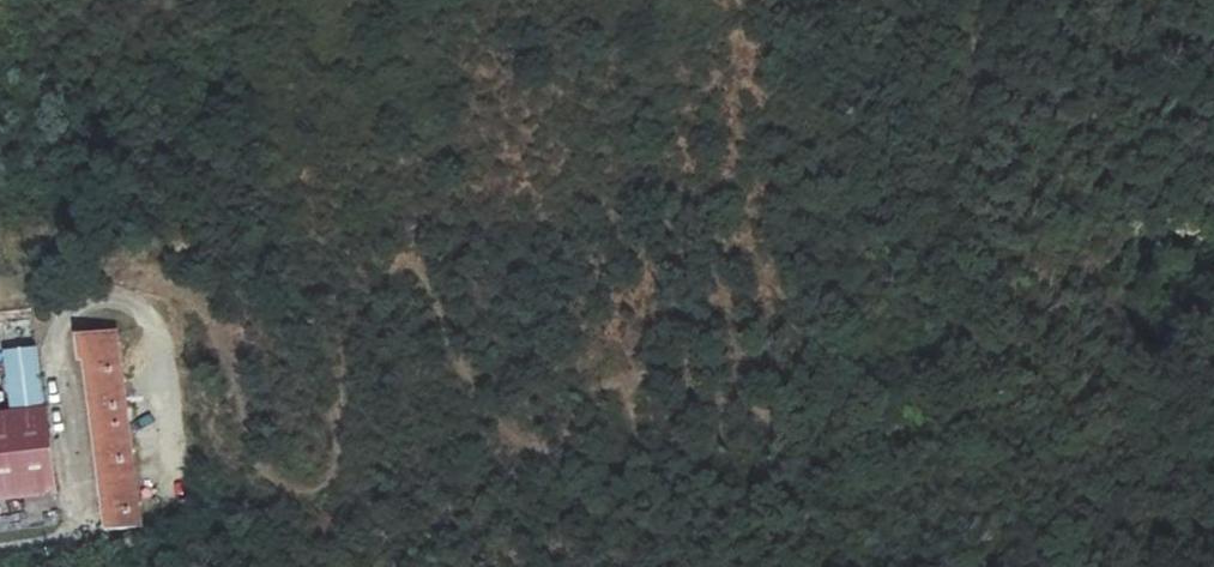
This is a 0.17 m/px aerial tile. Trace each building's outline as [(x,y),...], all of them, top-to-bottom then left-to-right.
[(114,339),(79,344),(104,539),(140,534),(114,339)] [(15,410),(46,407),(39,343),(6,348),(15,410)] [(46,407),(15,410),(0,412),(0,528),(59,521),(46,407)]
